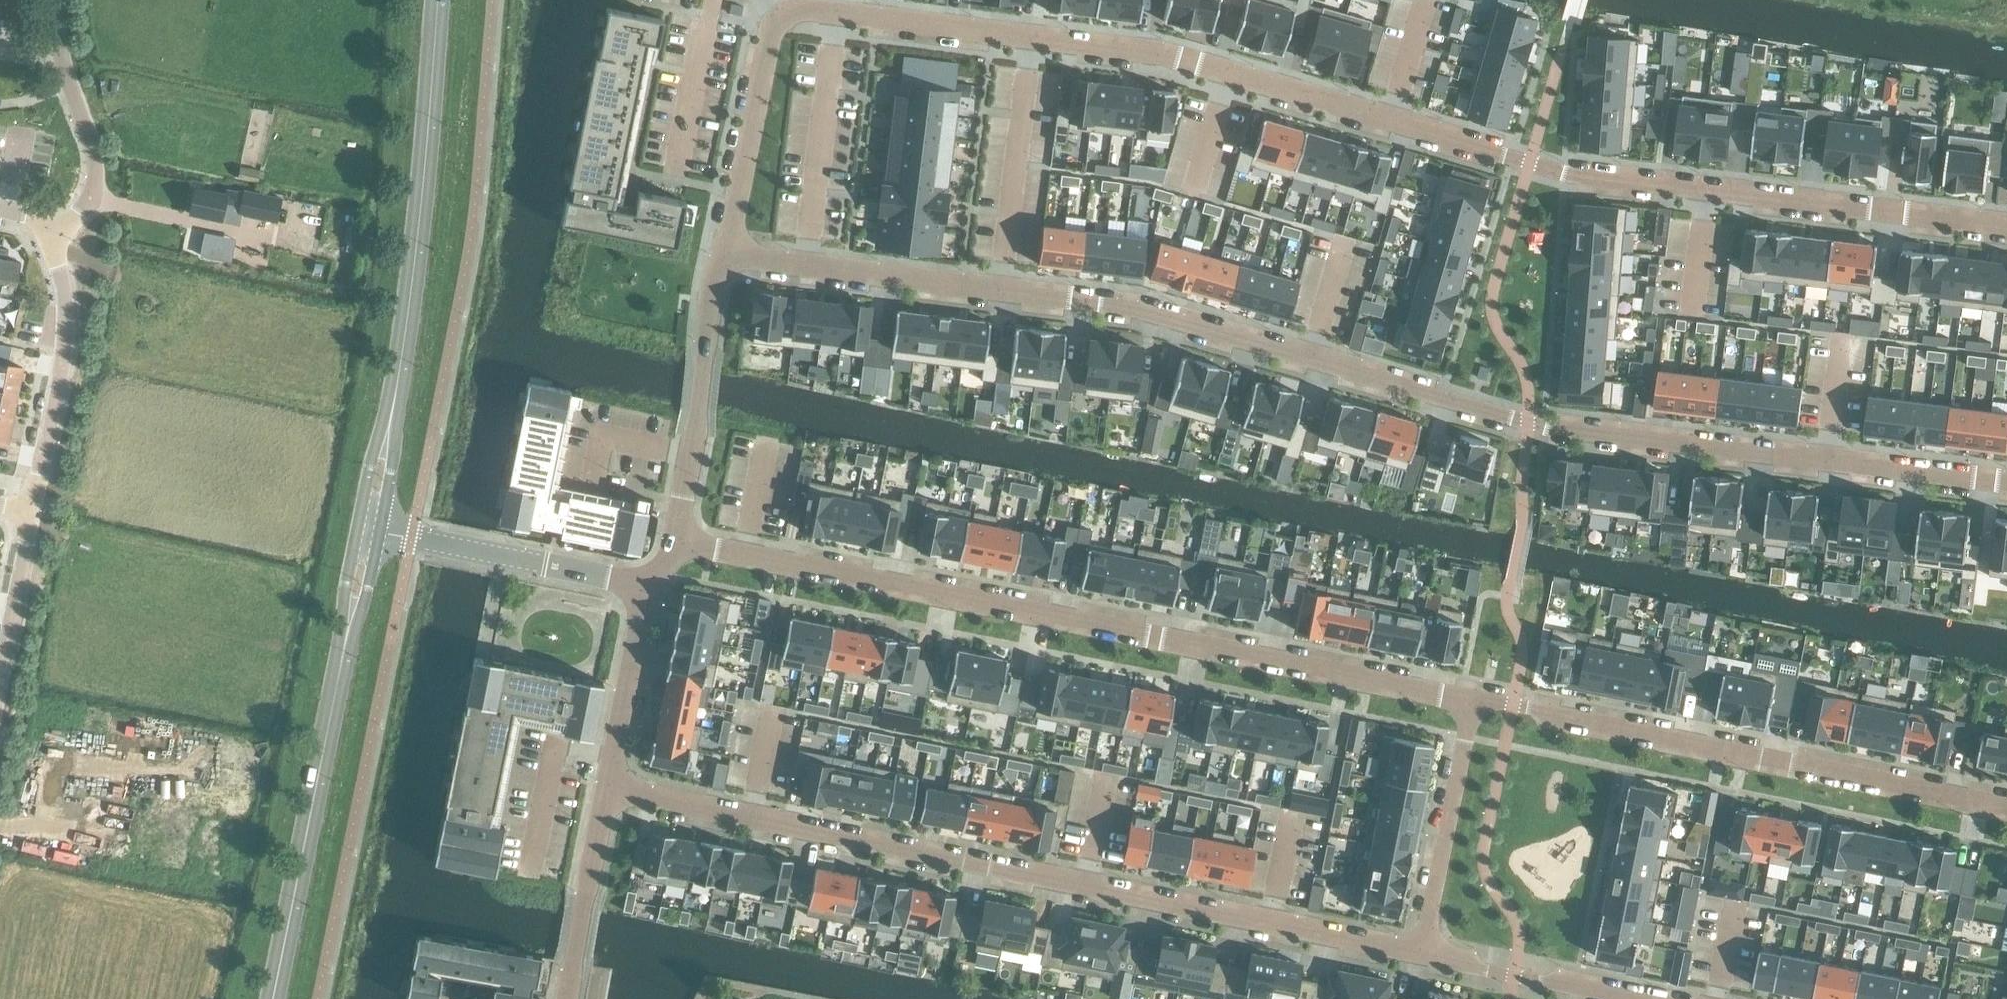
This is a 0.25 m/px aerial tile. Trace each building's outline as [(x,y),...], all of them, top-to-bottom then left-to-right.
[(1046,10),(1069,12),(1069,11),(1070,0),(1047,0),(1046,10)] [(1069,11),(1090,14),(1094,14),(1096,0),(1070,0),(1069,11)] [(1094,14),(1094,15),(1117,18),(1119,0),(1096,0),(1094,14)] [(1117,18),(1139,21),(1142,0),(1119,0),(1117,18)] [(1163,21),(1176,23),(1176,25),(1187,27),(1193,0),(1167,0),(1163,21)] [(1232,0),(1193,0),(1187,27),(1198,29),(1199,28),(1212,31),(1218,2),(1231,5),(1232,0)] [(1231,5),(1243,9),(1234,40),(1247,44),(1247,45),(1258,49),(1272,0),(1232,0),(1231,5)] [(1309,5),(1310,0),(1297,0),(1297,1),(1293,0),(1272,0),(1258,49),(1269,52),(1269,51),(1282,54),(1290,26),(1302,30),(1309,5)] [(1319,65),(1331,69),(1347,14),(1322,7),(1322,8),(1309,5),(1302,30),(1315,34),(1307,60),(1320,63),(1319,65)] [(1457,7),(1454,19),(1462,22),(1466,9),(1457,7)] [(663,19),(607,8),(598,55),(595,55),(561,222),(677,245),(686,201),(638,191),(634,211),(619,207),(652,43),(658,44),(663,19)] [(1532,41),(1532,40),(1538,20),(1496,8),(1490,29),(1532,41)] [(1371,21),(1347,14),(1331,69),(1343,72),(1343,70),(1356,74),(1363,48),(1377,52),(1384,26),(1371,22),(1371,21)] [(1459,34),(1462,22),(1454,19),(1450,31),(1459,34)] [(1525,63),(1526,63),(1533,41),(1532,40),(1532,41),(1490,29),(1490,31),(1494,32),(1489,52),(1526,62),(1525,63)] [(1590,58),(1637,62),(1639,40),(1592,37),(1590,58)] [(1453,42),(1450,54),(1458,56),(1462,44),(1453,42)] [(1526,62),(1489,52),(1483,71),(1479,70),(1478,71),(1520,83),(1525,63),(1526,62)] [(1676,53),(1668,52),(1666,65),(1675,66),(1676,53)] [(1737,53),(1732,92),(1747,94),(1753,55),(1737,53)] [(924,89),(927,89),(954,92),(958,64),(904,57),(900,86),(924,89)] [(1637,62),(1590,58),(1589,58),(1587,82),(1588,82),(1636,85),(1637,62)] [(1520,83),(1478,71),(1472,92),(1514,104),(1520,83)] [(1448,85),(1450,77),(1438,73),(1436,81),(1448,85)] [(1659,73),(1657,86),(1666,87),(1668,74),(1659,73)] [(1901,78),(1887,76),(1886,86),(1884,102),(1897,104),(1901,78)] [(1090,131),(1096,83),(1097,83),(1074,79),(1071,108),(1058,107),(1053,142),(1066,144),(1068,129),(1091,132),(1091,131),(1090,131)] [(1448,85),(1436,81),(1433,90),(1434,90),(1446,93),(1448,85)] [(1588,82),(1586,103),(1634,107),(1636,85),(1588,82)] [(1118,86),(1097,83),(1096,83),(1090,131),(1091,131),(1111,133),(1118,86)] [(894,108),(924,112),(927,89),(924,89),(900,86),(897,85),(894,108)] [(1134,136),(1135,127),(1134,127),(1139,90),(1140,90),(1140,89),(1118,86),(1111,133),(1134,136)] [(1666,87),(1657,86),(1656,98),(1664,99),(1666,87)] [(924,112),(955,115),(958,93),(954,92),(927,89),(924,112)] [(1134,127),(1135,127),(1147,128),(1146,139),(1169,141),(1172,120),(1175,121),(1178,97),(1175,97),(1175,92),(1152,89),(1152,91),(1140,90),(1139,90),(1134,127)] [(1997,90),(1993,120),(2006,122),(2006,92),(1997,90)] [(1507,125),(1514,104),(1472,92),(1466,113),(1507,125)] [(1689,154),(1702,155),(1709,99),(1684,96),(1683,98),(1671,96),(1668,123),(1680,124),(1677,151),(1690,152),(1689,154)] [(1733,102),(1709,99),(1702,155),(1714,157),(1714,155),(1727,156),(1731,127),(1743,128),(1746,102),(1733,101),(1733,102)] [(1783,107),(1746,102),(1743,128),(1755,130),(1752,156),(1765,157),(1765,159),(1777,160),(1783,107)] [(1586,103),(1585,124),(1632,128),(1634,107),(1586,103)] [(1808,109),(1783,107),(1777,160),(1789,162),(1789,160),(1802,161),(1806,134),(1818,135),(1821,109),(1808,108),(1808,109)] [(894,108),(891,131),(922,134),(924,112),(894,108)] [(1850,171),(1856,120),(1833,117),(1834,111),(1821,109),(1818,135),(1830,137),(1827,167),(1839,168),(1839,170),(1850,171)] [(924,112),(922,134),(952,138),(955,115),(924,112)] [(1880,142),(1892,144),(1896,117),(1883,116),(1882,120),(1857,117),(1856,120),(1850,171),(1864,173),(1864,172),(1877,173),(1880,142)] [(1896,117),(1892,144),(1905,145),(1903,160),(1907,160),(1905,178),(1909,179),(1909,182),(1927,184),(1927,181),(1931,181),(1938,124),(1912,120),(1912,119),(1896,117)] [(1271,172),(1284,125),(1263,119),(1254,148),(1241,145),(1234,170),(1248,174),(1250,166),(1271,172)] [(1649,120),(1648,128),(1661,130),(1662,121),(1649,120)] [(1630,150),(1632,128),(1585,124),(1583,146),(1630,150)] [(1305,132),(1306,132),(1306,131),(1284,125),(1271,172),(1292,178),(1305,132)] [(1661,130),(1648,128),(1647,137),(1660,139),(1661,130)] [(891,131),(888,154),(919,157),(922,134),(891,131)] [(1292,178),(1313,184),(1326,138),(1306,132),(1305,132),(1292,178)] [(922,134),(919,157),(950,161),(952,138),(922,134)] [(1950,134),(1944,185),(1948,186),(1947,190),(1967,192),(1967,188),(1986,191),(1988,174),(2001,176),(2002,173),(2006,141),(1950,134)] [(1346,143),(1326,138),(1313,184),(1333,190),(1347,144),(1346,143)] [(1347,144),(1333,190),(1353,196),(1354,196),(1368,149),(1346,142),(1346,143),(1347,144)] [(1354,196),(1353,196),(1375,203),(1373,210),(1386,214),(1391,198),(1390,198),(1393,188),(1380,184),(1389,155),(1368,149),(1354,196)] [(1404,150),(1397,175),(1409,179),(1417,154),(1404,150)] [(888,154),(885,177),(916,180),(919,157),(888,154)] [(916,180),(947,184),(950,161),(919,157),(916,180)] [(1094,172),(1106,174),(1108,165),(1095,164),(1094,172)] [(1108,165),(1106,174),(1119,176),(1120,167),(1108,165)] [(260,171),(240,167),(238,178),(258,182),(260,171)] [(1436,197),(1437,197),(1481,210),(1482,210),(1488,188),(1485,187),(1488,179),(1453,169),(1451,177),(1442,175),(1436,197)] [(1060,185),(1069,186),(1070,176),(1061,175),(1060,185)] [(1080,177),(1070,176),(1069,186),(1079,188),(1080,177)] [(881,199),(913,203),(916,180),(885,177),(884,185),(883,185),(881,199)] [(916,180),(913,203),(946,207),(947,193),(946,193),(947,184),(916,180)] [(1111,181),(1102,180),(1100,190),(1110,191),(1111,181)] [(1111,181),(1110,191),(1119,193),(1120,182),(1111,181)] [(1394,189),(1391,198),(1400,200),(1403,187),(1394,185),(1394,189)] [(241,214),(276,222),(281,198),(245,190),(244,193),(227,189),(226,194),(196,187),(190,214),(239,224),(241,214)] [(1154,187),(1151,197),(1160,200),(1163,190),(1154,187)] [(1163,190),(1160,200),(1169,203),(1172,193),(1163,190)] [(1431,218),(1475,231),(1481,210),(1437,197),(1431,218)] [(879,222),(911,226),(913,203),(881,199),(879,213),(881,213),(879,222)] [(1214,205),(1205,202),(1202,212),(1211,215),(1214,205)] [(911,226),(942,230),(943,221),(944,221),(946,207),(913,203),(911,226)] [(1214,205),(1211,215),(1220,217),(1223,207),(1214,205)] [(1281,217),(1283,209),(1271,205),(1268,214),(1281,217)] [(1579,205),(1577,227),(1578,227),(1625,231),(1627,209),(1579,205)] [(1659,208),(1656,235),(1669,236),(1672,210),(1659,208)] [(1283,209),(1281,217),(1293,221),(1295,212),(1283,209)] [(1253,216),(1244,213),(1241,223),(1250,226),(1253,216)] [(1259,229),(1262,219),(1253,216),(1250,226),(1259,229)] [(1392,216),(1388,228),(1397,231),(1400,219),(1392,216)] [(1310,226),(1322,229),(1324,221),(1312,217),(1310,226)] [(1425,238),(1434,241),(1469,251),(1475,231),(1431,218),(1425,238)] [(1337,224),(1324,221),(1322,229),(1334,233),(1337,224)] [(908,249),(911,226),(879,222),(877,246),(908,249)] [(1059,266),(1064,228),(1042,225),(1038,264),(1059,266)] [(1290,237),(1292,227),(1283,225),(1280,235),(1290,237)] [(911,226),(908,249),(939,253),(942,230),(911,226)] [(1299,240),(1301,230),(1292,227),(1290,237),(1299,240)] [(1625,231),(1578,227),(1577,248),(1623,252),(1625,231)] [(1079,269),(1084,230),(1064,228),(1059,266),(1079,269)] [(1393,243),(1397,231),(1388,228),(1385,240),(1393,243)] [(1765,280),(1771,232),(1748,229),(1744,259),(1731,258),(1728,284),(1741,286),(1742,278),(1765,281),(1765,280)] [(1104,233),(1084,230),(1079,269),(1100,271),(1104,233)] [(201,255),(216,258),(220,236),(205,232),(201,255)] [(1765,280),(1786,282),(1792,235),(1793,235),(1793,234),(1771,232),(1765,280)] [(1120,274),(1125,235),(1104,233),(1100,271),(1120,274)] [(1146,238),(1125,235),(1120,274),(1141,276),(1146,238)] [(1668,245),(1669,236),(1656,235),(1655,243),(1668,245)] [(1786,282),(1807,285),(1813,238),(1793,235),(1792,235),(1786,282)] [(1834,241),(1813,238),(1807,285),(1829,288),(1835,241),(1834,241)] [(1834,240),(1834,241),(1835,241),(1829,288),(1850,290),(1856,242),(1834,240)] [(1169,284),(1180,247),(1159,241),(1148,277),(1169,284)] [(1428,262),(1463,272),(1469,251),(1434,241),(1428,262)] [(1884,303),(1887,277),(1875,275),(1878,245),(1856,242),(1850,290),(1872,293),(1871,301),(1884,303)] [(1188,289),(1199,253),(1180,247),(1169,284),(1188,289)] [(0,255),(0,294),(14,297),(21,262),(7,259),(9,249),(1,248),(0,255)] [(1574,270),(1575,270),(1621,273),(1622,273),(1623,252),(1577,248),(1576,248),(1574,270)] [(1922,292),(1921,292),(1925,253),(1903,250),(1900,278),(1887,277),(1884,303),(1897,305),(1897,300),(1920,303),(1922,292)] [(1188,289),(1208,295),(1219,258),(1199,253),(1188,289)] [(1942,295),(1947,256),(1947,255),(1925,253),(1921,292),(1922,292),(1941,295),(1942,295)] [(1968,259),(1947,256),(1942,295),(1941,295),(1940,303),(1962,306),(1968,259)] [(1238,264),(1219,258),(1208,295),(1227,301),(1238,264)] [(1380,258),(1376,270),(1385,272),(1388,260),(1380,258)] [(1984,309),(1990,262),(1968,259),(1962,306),(1984,309)] [(1422,283),(1457,293),(1463,272),(1428,262),(1422,283)] [(1657,277),(1659,264),(1650,262),(1648,276),(1657,277)] [(1990,262),(1984,309),(2004,311),(2004,312),(2005,313),(2006,296),(2006,264),(1990,262)] [(1238,264),(1227,301),(1247,307),(1258,270),(1238,264)] [(1258,270),(1247,307),(1267,312),(1277,275),(1258,270)] [(1381,284),(1385,272),(1376,270),(1373,282),(1381,284)] [(1619,295),(1621,273),(1575,270),(1573,291),(1619,295)] [(1267,312),(1288,318),(1299,282),(1277,275),(1267,312)] [(18,276),(14,297),(23,299),(27,278),(18,276)] [(1457,293),(1422,283),(1418,282),(1412,303),(1416,304),(1451,315),(1452,315),(1458,293),(1457,293)] [(1655,299),(1656,286),(1647,285),(1646,298),(1655,299)] [(1573,291),(1572,313),(1618,317),(1619,295),(1573,291)] [(792,347),(798,299),(786,297),(783,297),(783,296),(759,293),(758,297),(756,297),(753,321),(755,322),(753,342),(777,346),(778,345),(792,347)] [(1362,298),(1358,311),(1367,314),(1371,301),(1362,298)] [(1655,299),(1646,298),(1644,310),(1653,311),(1655,299)] [(820,340),(824,302),(798,299),(792,347),(815,350),(816,340),(820,340)] [(847,305),(846,305),(824,302),(820,340),(841,343),(842,343),(847,305)] [(841,343),(840,353),(864,356),(863,365),(876,366),(880,341),(866,339),(871,307),(846,304),(846,305),(847,305),(842,343),(841,343)] [(1451,315),(1416,304),(1410,325),(1445,336),(1451,315)] [(891,358),(913,361),(919,313),(896,310),(893,342),(880,341),(876,366),(890,368),(891,358)] [(941,316),(940,316),(919,313),(913,361),(935,364),(936,363),(941,316)] [(1616,338),(1618,317),(1572,313),(1570,335),(1606,337),(1616,338)] [(1768,324),(1781,325),(1782,316),(1769,315),(1768,324)] [(961,366),(967,319),(940,316),(941,316),(936,363),(961,366)] [(1794,318),(1782,316),(1781,325),(1793,327),(1794,318)] [(996,381),(999,355),(986,354),(990,322),(967,319),(961,366),(983,369),(981,379),(996,381)] [(1685,330),(1686,320),(1677,319),(1676,329),(1685,330)] [(1811,329),(1824,330),(1825,322),(1812,320),(1811,329)] [(1355,321),(1348,346),(1360,350),(1368,325),(1355,321)] [(1707,323),(1697,321),(1696,332),(1705,333),(1707,323)] [(1837,323),(1825,322),(1824,330),(1836,332),(1837,323)] [(1440,358),(1446,336),(1445,336),(1410,325),(1400,323),(1394,345),(1440,358)] [(1707,323),(1705,333),(1715,334),(1716,324),(1707,323)] [(1747,327),(1738,326),(1737,337),(1746,338),(1747,327)] [(1747,327),(1746,338),(1755,339),(1757,329),(1747,327)] [(1034,386),(1041,330),(1029,328),(1029,330),(1016,328),(1012,357),(999,355),(996,381),(1034,386)] [(1656,342),(1657,329),(1648,328),(1647,341),(1656,342)] [(1072,391),(1071,391),(1074,365),(1061,363),(1065,334),(1052,332),(1052,331),(1041,330),(1034,386),(1031,402),(1053,405),(1050,433),(1066,435),(1072,391)] [(1778,331),(1777,342),(1786,343),(1788,333),(1778,331)] [(1797,334),(1788,333),(1786,343),(1796,344),(1797,334)] [(1923,343),(1936,344),(1937,336),(1924,334),(1923,343)] [(1568,356),(1605,359),(1606,337),(1570,335),(1568,356)] [(1949,337),(1937,336),(1936,344),(1948,346),(1949,337)] [(1966,348),(1979,350),(1980,341),(1967,339),(1966,348)] [(1088,366),(1074,365),(1071,391),(1072,391),(1085,392),(1084,394),(1109,397),(1116,342),(1105,340),(1104,341),(1091,340),(1088,366)] [(1992,342),(1980,341),(1979,350),(1991,351),(1992,342)] [(1128,343),(1116,342),(1109,397),(1134,400),(1134,399),(1148,400),(1151,374),(1137,372),(1141,346),(1128,344),(1128,343)] [(1897,346),(1887,345),(1886,355),(1896,356),(1897,346)] [(1896,356),(1905,357),(1906,347),(1897,346),(1896,356)] [(1653,364),(1655,351),(1646,350),(1644,362),(1653,364)] [(1927,360),(1936,361),(1937,351),(1928,350),(1927,360)] [(1936,361),(1945,362),(1946,352),(1937,351),(1936,361)] [(1967,365),(1977,366),(1978,356),(1968,355),(1967,365)] [(1567,378),(1603,381),(1605,359),(1568,356),(1567,378)] [(1987,357),(1978,356),(1977,366),(1986,367),(1987,357)] [(1154,407),(1191,417),(1206,363),(1195,360),(1195,361),(1182,358),(1174,385),(1161,382),(1154,407)] [(1997,369),(2006,370),(2006,364),(2006,359),(1998,358),(1997,369)] [(1653,364),(1644,362),(1642,375),(1651,376),(1653,364)] [(18,393),(23,367),(0,363),(0,389),(18,393)] [(1228,428),(1235,403),(1222,399),(1230,371),(1217,367),(1217,366),(1206,363),(1191,417),(1228,428)] [(818,367),(809,365),(807,377),(815,379),(818,367)] [(826,369),(818,367),(815,379),(823,381),(826,369)] [(1655,408),(1676,410),(1681,372),(1659,370),(1655,408)] [(1676,410),(1696,413),(1701,375),(1681,372),(1676,410)] [(1696,413),(1716,415),(1721,377),(1701,375),(1696,413)] [(1721,377),(1716,415),(1737,418),(1741,380),(1721,377)] [(1603,381),(1567,378),(1565,378),(1564,399),(1611,402),(1613,381),(1603,381)] [(1737,418),(1757,420),(1762,382),(1741,380),(1737,418)] [(1239,434),(1264,441),(1279,387),(1268,383),(1267,384),(1255,381),(1248,406),(1235,403),(1228,428),(1240,431),(1239,434)] [(507,484),(499,523),(528,529),(529,525),(543,528),(544,525),(562,530),(560,536),(611,546),(611,547),(639,553),(648,510),(647,510),(649,499),(638,497),(637,501),(558,486),(574,404),(579,405),(581,394),(574,393),(570,392),(571,391),(528,382),(522,411),(523,411),(509,484),(507,484)] [(1782,385),(1762,382),(1757,420),(1777,423),(1782,385)] [(1782,385),(1777,423),(1799,426),(1803,387),(1782,385)] [(1298,459),(1301,448),(1308,424),(1308,423),(1296,420),(1303,395),(1290,391),(1290,390),(1279,387),(1264,441),(1286,447),(1284,454),(1298,459)] [(13,417),(18,393),(0,389),(0,414),(13,417)] [(1646,416),(1650,390),(1637,389),(1634,415),(1646,416)] [(932,392),(923,390),(920,402),(929,404),(932,392)] [(932,392),(929,404),(937,406),(940,393),(932,392)] [(1864,434),(1886,436),(1890,398),(1869,396),(1864,434)] [(1308,424),(1301,448),(1314,452),(1317,444),(1338,450),(1351,404),(1351,403),(1329,397),(1320,428),(1308,424)] [(1886,436),(1906,439),(1910,401),(1890,398),(1886,436)] [(1906,439),(1926,441),(1931,403),(1910,401),(1906,439)] [(1926,441),(1946,444),(1951,406),(1931,403),(1926,441)] [(1364,457),(1377,411),(1351,404),(1338,450),(1359,456),(1364,457)] [(1966,446),(1971,408),(1951,406),(1946,444),(1966,446)] [(1971,408),(1966,446),(1987,449),(1991,411),(1971,408)] [(1377,411),(1364,457),(1385,463),(1398,417),(1377,411)] [(1991,411),(1987,449),(2006,451),(2006,413),(1991,411)] [(13,417),(0,414),(0,441),(8,442),(13,417)] [(1398,417),(1385,463),(1406,469),(1401,488),(1414,491),(1423,458),(1410,454),(1419,423),(1398,417)] [(1439,493),(1441,483),(1445,469),(1487,480),(1495,453),(1487,451),(1489,443),(1462,435),(1460,443),(1452,440),(1447,458),(1429,453),(1419,488),(1439,493)] [(854,465),(863,467),(865,454),(857,453),(854,465)] [(874,456),(865,454),(863,467),(871,469),(874,456)] [(1592,503),(1596,465),(1582,463),(1558,460),(1557,463),(1555,463),(1552,487),(1554,487),(1552,504),(1590,509),(1591,503),(1592,503)] [(1596,465),(1592,503),(1591,503),(1590,509),(1590,512),(1618,515),(1624,469),(1596,465)] [(1445,469),(1441,483),(1483,494),(1487,480),(1445,469)] [(1645,471),(1644,471),(1624,469),(1618,515),(1639,518),(1640,518),(1645,471)] [(1640,518),(1639,518),(1639,519),(1662,522),(1661,531),(1675,533),(1678,507),(1678,506),(1665,505),(1669,473),(1645,470),(1644,471),(1645,471),(1640,518)] [(799,529),(822,533),(831,487),(809,482),(811,474),(798,471),(793,497),(805,500),(799,529)] [(974,488),(977,475),(968,473),(966,486),(974,488)] [(977,475),(974,488),(982,489),(985,477),(977,475)] [(1713,533),(1720,478),(1695,476),(1691,509),(1678,507),(1675,533),(1688,534),(1688,531),(1713,533)] [(1751,542),(1754,516),(1741,514),(1744,482),(1731,480),(1731,479),(1720,478),(1713,533),(1737,536),(1737,540),(1751,542)] [(1345,492),(1353,493),(1356,481),(1347,479),(1346,485),(1345,492)] [(1008,494),(1028,498),(1031,485),(1011,481),(1008,494)] [(1356,481),(1353,493),(1361,495),(1364,482),(1356,481)] [(1331,482),(1327,496),(1343,499),(1345,492),(1346,485),(1331,482)] [(1036,499),(1039,487),(1031,485),(1028,498),(1036,499)] [(831,487),(822,533),(847,539),(857,492),(853,491),(831,487)] [(1754,516),(1751,542),(1763,543),(1763,544),(1789,547),(1791,537),(1790,537),(1795,491),(1784,489),(1784,491),(1770,489),(1767,517),(1754,516)] [(1813,550),(1826,551),(1829,525),(1816,524),(1820,495),(1806,493),(1807,492),(1795,491),(1790,537),(1791,537),(1789,547),(1789,549),(1812,552),(1813,550)] [(879,496),(857,492),(847,539),(869,543),(879,496)] [(901,501),(879,496),(869,543),(892,548),(898,518),(910,521),(915,495),(902,492),(901,501)] [(940,554),(940,553),(949,506),(950,505),(927,501),(927,497),(915,495),(910,521),(922,523),(916,550),(940,554)] [(1842,527),(1829,525),(1826,551),(1825,561),(1840,563),(1841,551),(1864,554),(1871,498),(1860,497),(1859,498),(1846,496),(1842,527)] [(1864,554),(1889,557),(1888,559),(1889,559),(1902,560),(1905,534),(1892,533),(1896,502),(1882,501),(1882,499),(1871,498),(1864,554)] [(959,558),(961,558),(970,511),(949,506),(940,553),(959,557),(959,558)] [(1136,518),(1144,520),(1147,507),(1139,506),(1136,518)] [(1147,507),(1144,520),(1153,522),(1156,509),(1147,507)] [(1915,562),(1915,564),(1939,567),(1946,511),(1935,510),(1935,511),(1921,510),(1918,536),(1905,534),(1902,560),(1915,562)] [(974,511),(964,559),(987,564),(995,525),(997,516),(974,511)] [(1958,513),(1946,511),(1939,567),(1963,570),(1962,577),(1977,579),(1981,544),(1968,542),(1971,516),(1958,514),(1958,513)] [(1989,576),(2006,578),(2006,520),(1996,518),(1989,576)] [(995,525),(987,564),(1009,568),(1016,530),(995,525)] [(1041,535),(1034,572),(1034,573),(1057,578),(1062,551),(1074,554),(1079,528),(1067,525),(1064,538),(1041,534),(1041,535)] [(1552,526),(1541,525),(1540,538),(1551,539),(1552,526)] [(1104,590),(1112,548),(1089,543),(1092,531),(1079,528),(1074,554),(1086,556),(1080,586),(1104,590)] [(1034,572),(1041,535),(1020,530),(1012,569),(1014,569),(1014,568),(1034,572)] [(1614,545),(1616,532),(1608,531),(1605,543),(1614,545)] [(1616,532),(1614,545),(1622,546),(1625,534),(1616,532)] [(1294,544),(1288,570),(1307,574),(1308,575),(1314,548),(1303,546),(1305,536),(1296,534),(1294,544)] [(1125,594),(1128,594),(1136,558),(1132,557),(1134,549),(1113,544),(1112,548),(1104,590),(1125,594)] [(1138,548),(1136,558),(1128,594),(1150,599),(1160,552),(1138,548)] [(1352,561),(1360,562),(1363,550),(1354,548),(1352,561)] [(1371,552),(1363,550),(1360,562),(1369,564),(1371,552)] [(1160,552),(1150,599),(1173,604),(1177,584),(1190,587),(1196,561),(1182,559),(1182,557),(1160,552)] [(1196,561),(1190,587),(1204,590),(1203,594),(1209,595),(1207,608),(1221,611),(1221,612),(1232,614),(1243,566),(1244,562),(1198,552),(1196,561)] [(1394,569),(1403,571),(1405,558),(1397,557),(1394,569)] [(1411,573),(1414,560),(1405,558),(1403,571),(1411,573)] [(1268,572),(1243,566),(1232,614),(1243,617),(1244,615),(1258,618),(1261,606),(1267,607),(1268,603),(1281,606),(1286,580),(1267,576),(1268,572)] [(1327,596),(1325,596),(1327,587),(1327,585),(1306,581),(1307,574),(1288,570),(1286,580),(1281,606),(1299,610),(1294,630),(1319,635),(1319,634),(1327,596)] [(1554,581),(1552,592),(1569,595),(1571,584),(1572,579),(1555,576),(1554,581)] [(1319,634),(1340,639),(1349,592),(1327,587),(1325,596),(1327,596),(1319,634)] [(716,620),(715,622),(725,623),(729,601),(683,591),(678,613),(716,620)] [(1424,606),(1422,615),(1429,617),(1435,618),(1437,608),(1439,608),(1441,594),(1427,591),(1424,606)] [(1344,639),(1365,643),(1375,596),(1354,592),(1344,639)] [(1618,616),(1622,595),(1614,593),(1610,614),(1618,616)] [(1630,596),(1622,595),(1618,616),(1626,617),(1630,596)] [(1398,601),(1375,596),(1365,643),(1365,644),(1388,648),(1398,601)] [(766,626),(771,599),(759,597),(753,624),(766,626)] [(1424,606),(1401,601),(1392,649),(1415,654),(1415,653),(1422,615),(1424,606)] [(1422,615),(1415,653),(1428,655),(1428,656),(1452,661),(1453,655),(1457,656),(1460,639),(1457,639),(1462,612),(1439,608),(1437,608),(1435,618),(1429,617),(1422,615)] [(1674,614),(1666,612),(1663,625),(1672,627),(1674,614)] [(715,622),(716,620),(678,613),(674,635),(712,642),(721,644),(725,623),(715,622)] [(805,660),(804,660),(812,622),(790,617),(784,643),(772,640),(766,667),(779,670),(780,665),(803,670),(805,660)] [(834,626),(812,622),(804,660),(805,660),(803,670),(824,674),(826,665),(834,627),(834,626)] [(846,669),(854,631),(834,627),(826,665),(845,668),(846,669)] [(1569,681),(1583,684),(1592,637),(1591,637),(1589,647),(1576,644),(1579,634),(1554,629),(1548,658),(1544,657),(1541,672),(1545,673),(1544,677),(1569,682),(1569,681)] [(867,683),(867,679),(865,678),(874,635),(854,631),(846,669),(845,668),(844,678),(867,683)] [(888,683),(889,678),(896,639),(874,634),(874,635),(865,678),(867,679),(887,683),(888,683)] [(707,664),(708,662),(717,664),(721,644),(712,642),(674,635),(670,657),(707,664)] [(755,637),(752,650),(761,652),(763,639),(755,637)] [(1604,688),(1611,651),(1612,651),(1614,642),(1592,637),(1583,684),(1604,688)] [(896,639),(889,678),(888,683),(887,683),(887,687),(926,695),(927,690),(932,664),(915,661),(918,643),(896,639)] [(1612,651),(1611,651),(1604,688),(1631,694),(1640,647),(1618,643),(1616,652),(1612,651)] [(1657,699),(1665,662),(1664,662),(1660,661),(1662,651),(1640,647),(1631,694),(1656,699),(1657,699)] [(1666,649),(1664,662),(1665,662),(1657,699),(1656,699),(1656,700),(1679,705),(1682,691),(1700,695),(1705,669),(1708,657),(1666,649)] [(761,652),(752,650),(750,663),(758,664),(761,652)] [(927,690),(947,693),(945,703),(971,708),(981,656),(955,651),(953,664),(946,663),(945,666),(932,664),(927,690)] [(1864,669),(1866,656),(1858,654),(1855,667),(1864,669)] [(592,737),(603,682),(574,676),(573,679),(561,676),(561,675),(502,663),(502,662),(474,656),(465,701),(466,701),(464,710),(463,709),(445,801),(446,801),(443,813),(442,813),(433,859),(450,863),(451,857),(462,859),(460,865),(494,872),(503,826),(483,822),(486,809),(492,810),(512,710),(553,718),(553,717),(566,719),(563,732),(592,737)] [(981,656),(971,708),(1017,716),(1018,707),(1023,679),(1011,677),(1011,675),(1004,674),(1007,661),(981,656)] [(1866,656),(1864,669),(1872,670),(1875,658),(1866,656)] [(707,664),(670,657),(666,678),(668,679),(701,685),(712,687),(717,664),(708,662),(707,664)] [(1918,680),(1920,668),(1912,666),(1910,679),(1918,680)] [(1928,669),(1920,668),(1918,680),(1926,682),(1928,669)] [(1742,722),(1751,678),(1705,669),(1700,695),(1720,699),(1717,715),(1731,718),(1731,719),(1742,722)] [(1771,709),(1791,713),(1798,679),(1798,678),(1753,669),(1751,678),(1742,722),(1753,724),(1754,723),(1768,725),(1771,709)] [(1035,717),(1059,722),(1068,675),(1068,674),(1044,670),(1041,683),(1023,679),(1018,707),(1036,710),(1035,717)] [(1089,679),(1068,675),(1059,722),(1080,726),(1082,717),(1089,679)] [(668,679),(664,699),(697,705),(701,685),(668,679)] [(1110,683),(1089,679),(1082,717),(1080,726),(1101,730),(1110,683)] [(1838,687),(1798,679),(1791,713),(1809,717),(1806,731),(1829,736),(1829,735),(1828,735),(1838,687)] [(1121,734),(1123,724),(1130,687),(1110,683),(1101,730),(1121,734)] [(751,700),(753,688),(745,686),(742,698),(751,700)] [(1130,686),(1130,687),(1123,724),(1121,734),(1143,738),(1145,729),(1152,690),(1130,686)] [(1862,703),(1858,702),(1860,693),(1839,688),(1839,687),(1838,687),(1828,735),(1829,735),(1849,739),(1848,740),(1854,741),(1862,703)] [(735,704),(738,691),(729,689),(726,702),(735,704)] [(1152,690),(1145,729),(1143,738),(1142,742),(1163,746),(1161,757),(1174,759),(1175,750),(1180,724),(1169,722),(1175,694),(1152,690)] [(1862,703),(1854,741),(1876,746),(1886,698),(1864,693),(1863,697),(1862,703)] [(1221,702),(1199,698),(1193,727),(1180,724),(1175,750),(1188,752),(1190,745),(1210,750),(1212,741),(1213,741),(1221,702)] [(1876,746),(1898,750),(1906,712),(1908,702),(1886,698),(1876,746)] [(660,720),(693,726),(697,705),(664,699),(660,720)] [(805,702),(803,711),(815,713),(817,704),(805,702)] [(1213,741),(1212,741),(1210,750),(1234,754),(1235,745),(1243,707),(1221,702),(1213,741)] [(1910,713),(1906,712),(1898,750),(1904,751),(1904,750),(1923,754),(1924,755),(1924,754),(1932,717),(1931,717),(1933,707),(1912,703),(1910,713)] [(817,704),(815,713),(828,716),(829,707),(817,704)] [(1924,755),(1923,754),(1923,755),(1947,760),(1950,745),(1968,749),(1974,723),(1956,720),(1957,711),(1933,706),(1933,707),(1931,717),(1932,717),(1924,754),(1924,755)] [(1255,749),(1262,711),(1243,707),(1235,745),(1255,749)] [(847,711),(845,719),(858,722),(859,713),(847,711)] [(882,711),(879,726),(918,734),(921,719),(882,711)] [(1276,763),(1278,754),(1276,753),(1284,715),(1262,711),(1255,749),(1253,758),(1276,763)] [(859,713),(858,722),(870,724),(872,716),(859,713)] [(1284,715),(1276,753),(1278,754),(1276,763),(1295,767),(1297,757),(1305,720),(1284,715)] [(1352,718),(1346,750),(1358,752),(1364,720),(1352,718)] [(720,732),(729,734),(731,721),(723,719),(720,732)] [(1305,719),(1305,720),(1297,757),(1295,767),(1295,768),(1318,772),(1316,778),(1329,781),(1334,755),(1322,753),(1328,724),(1305,719)] [(702,727),(693,726),(660,720),(656,740),(653,740),(653,742),(691,749),(698,751),(702,727)] [(850,736),(852,727),(839,725),(837,733),(850,736)] [(2006,726),(2005,736),(1984,732),(1978,763),(1982,764),(1981,768),(2000,771),(2000,768),(2006,769),(2006,727),(2006,726)] [(882,733),(869,731),(867,739),(880,742),(882,733)] [(718,744),(726,746),(729,734),(720,732),(718,744)] [(892,744),(894,736),(882,733),(880,742),(892,744)] [(1380,756),(1428,766),(1433,745),(1384,735),(1380,756)] [(915,749),(928,751),(930,743),(917,740),(915,749)] [(691,749),(653,742),(649,763),(686,771),(691,749)] [(942,745),(930,743),(928,751),(940,754),(942,745)] [(801,798),(823,803),(833,756),(798,749),(793,774),(805,777),(801,798)] [(977,752),(965,750),(963,758),(976,761),(977,752)] [(990,755),(977,752),(976,761),(988,764),(990,755)] [(1071,765),(1073,756),(1061,753),(1059,762),(1071,765)] [(854,760),(833,756),(823,803),(824,803),(825,801),(845,805),(853,763),(854,760)] [(1073,756),(1071,765),(1084,767),(1085,758),(1073,756)] [(1428,766),(1380,756),(1375,779),(1384,781),(1385,780),(1424,788),(1428,766)] [(1020,761),(1007,758),(1006,767),(1018,770),(1020,761)] [(1344,759),(1341,772),(1350,773),(1352,761),(1344,759)] [(724,791),(729,764),(717,761),(711,788),(724,791)] [(1032,763),(1020,761),(1018,770),(1030,772),(1032,763)] [(1101,771),(1113,773),(1115,764),(1103,762),(1101,771)] [(853,763),(845,805),(866,809),(875,767),(853,763)] [(1128,767),(1115,764),(1113,773),(1126,776),(1128,767)] [(896,771),(875,767),(866,809),(888,813),(896,771)] [(1054,801),(1035,797),(1025,843),(1047,848),(1052,826),(1064,829),(1075,771),(1060,769),(1054,801)] [(897,771),(896,771),(888,813),(909,818),(918,777),(896,773),(897,771)] [(1350,773),(1341,772),(1339,784),(1347,786),(1350,773)] [(1203,791),(1224,795),(1226,787),(1227,783),(1206,779),(1203,791)] [(1424,788),(1385,780),(1384,781),(1385,782),(1381,801),(1419,809),(1423,789),(1424,789),(1424,788)] [(919,820),(941,824),(949,782),(948,782),(946,791),(925,787),(919,820)] [(971,786),(949,782),(941,824),(962,828),(971,786)] [(1157,799),(1159,789),(1139,785),(1137,792),(1146,793),(1146,797),(1157,799)] [(1626,806),(1666,814),(1670,793),(1631,785),(1626,806)] [(962,828),(983,833),(992,790),(971,786),(962,828)] [(1232,788),(1226,787),(1224,795),(1237,798),(1239,789),(1232,788)] [(1171,800),(1173,792),(1160,789),(1158,798),(1171,800)] [(1013,795),(992,790),(983,833),(1005,837),(1013,795)] [(1719,792),(1706,790),(1700,822),(1712,824),(1719,792)] [(1326,815),(1329,800),(1292,792),(1289,808),(1306,812),(1323,815),(1326,815)] [(1267,804),(1268,795),(1256,793),(1254,801),(1267,804)] [(1033,799),(1013,795),(1005,837),(1025,841),(1025,843),(1035,797),(1034,797),(1033,799)] [(1186,803),(1198,806),(1200,797),(1188,795),(1186,803)] [(1268,795),(1267,804),(1279,806),(1281,798),(1268,795)] [(1212,800),(1200,797),(1198,806),(1210,808),(1212,800)] [(1368,820),(1368,821),(1414,830),(1419,809),(1381,801),(1377,822),(1368,820)] [(1335,802),(1333,814),(1341,816),(1344,803),(1335,802)] [(1238,814),(1240,805),(1228,803),(1226,811),(1238,814)] [(1251,816),(1252,808),(1240,805),(1238,814),(1251,816)] [(1626,806),(1622,828),(1660,835),(1664,816),(1665,816),(1666,814),(1626,806)] [(1754,849),(1753,849),(1760,814),(1760,813),(1761,814),(1761,812),(1738,807),(1733,831),(1721,828),(1716,854),(1752,860),(1754,849)] [(1773,853),(1780,818),(1761,814),(1760,813),(1760,814),(1753,849),(1754,849),(1772,852),(1773,853)] [(1124,859),(1144,863),(1151,828),(1153,818),(1133,814),(1124,859)] [(1339,828),(1341,816),(1333,814),(1330,826),(1339,828)] [(1800,822),(1799,821),(1780,818),(1773,853),(1772,852),(1770,862),(1792,866),(1793,859),(1800,822)] [(1799,819),(1799,821),(1800,822),(1793,859),(1815,863),(1822,824),(1799,819)] [(1368,821),(1363,842),(1411,852),(1411,851),(1410,851),(1414,830),(1368,821)] [(1174,823),(1172,833),(1165,867),(1185,871),(1192,837),(1194,827),(1174,823)] [(1845,878),(1848,865),(1847,865),(1854,830),(1855,830),(1855,828),(1832,823),(1822,874),(1845,878)] [(1144,863),(1165,867),(1172,833),(1151,828),(1144,863)] [(1656,857),(1660,835),(1622,828),(1618,849),(1656,857)] [(1867,869),(1874,834),(1855,830),(1854,830),(1847,865),(1848,865),(1867,869)] [(665,884),(665,882),(675,836),(652,831),(649,843),(637,840),(631,871),(643,874),(642,880),(665,884)] [(1185,871),(1205,876),(1214,831),(1213,831),(1211,840),(1192,837),(1185,871)] [(1226,880),(1234,835),(1214,831),(1205,876),(1226,880)] [(1702,831),(1700,844),(1709,846),(1711,833),(1702,831)] [(1894,838),(1874,834),(1867,869),(1887,873),(1894,838)] [(1235,835),(1234,835),(1226,880),(1246,884),(1253,849),(1233,845),(1235,835)] [(675,836),(665,882),(686,887),(696,841),(675,836)] [(1906,877),(1907,877),(1914,842),(1913,842),(1894,838),(1887,873),(1906,877)] [(1928,883),(1936,844),(1914,840),(1913,842),(1914,842),(1907,877),(1906,877),(1904,889),(1925,894),(1928,883)] [(713,884),(721,845),(700,841),(692,880),(713,884)] [(1407,873),(1411,852),(1363,842),(1363,843),(1373,845),(1369,864),(1359,862),(1359,864),(1407,873)] [(1324,856),(1333,858),(1335,846),(1327,844),(1324,856)] [(1706,858),(1709,846),(1700,844),(1697,856),(1706,858)] [(1958,848),(1936,844),(1928,883),(1950,888),(1949,891),(1961,893),(1966,869),(1954,866),(1958,848)] [(721,845),(713,884),(711,894),(734,898),(744,849),(721,845)] [(1656,857),(1618,849),(1617,850),(1618,850),(1614,871),(1652,878),(1656,857)] [(738,899),(760,903),(769,855),(748,851),(738,899)] [(769,855),(760,903),(782,907),(783,902),(796,904),(801,879),(789,877),(792,859),(769,855)] [(1330,870),(1333,858),(1324,856),(1322,869),(1330,870)] [(1402,895),(1407,873),(1359,864),(1355,883),(1354,883),(1354,885),(1402,895)] [(801,879),(796,904),(808,907),(806,915),(828,919),(838,872),(816,868),(813,882),(801,879)] [(1966,869),(1961,893),(1974,896),(1979,871),(1966,869)] [(1614,871),(1610,892),(1647,900),(1652,878),(1614,871)] [(850,924),(860,876),(858,876),(858,877),(838,872),(828,919),(850,924)] [(1691,886),(1700,888),(1703,876),(1694,874),(1691,886)] [(863,877),(860,876),(850,924),(854,924),(877,929),(879,919),(886,881),(863,877)] [(898,933),(900,924),(903,924),(911,886),(908,886),(886,881),(879,919),(877,929),(898,933)] [(1325,887),(1312,884),(1308,903),(1307,909),(1320,911),(1325,887)] [(1398,916),(1402,895),(1354,885),(1350,906),(1377,912),(1376,916),(1393,919),(1394,915),(1398,916)] [(924,930),(924,929),(932,891),(913,887),(911,886),(903,924),(901,934),(923,938),(924,930)] [(1863,890),(1861,898),(1873,901),(1875,893),(1863,890)] [(932,891),(924,929),(924,930),(947,934),(947,935),(959,937),(964,912),(952,910),(955,895),(932,891)] [(1647,900),(1610,892),(1606,912),(1605,912),(1605,913),(1643,921),(1647,900)] [(1750,901),(1763,903),(1764,895),(1752,892),(1750,901)] [(1961,894),(1957,917),(1965,918),(1973,920),(1977,897),(1961,894)] [(1777,898),(1764,895),(1763,903),(1775,906),(1777,898)] [(1677,906),(1696,909),(1698,901),(1679,897),(1677,906)] [(626,898),(623,910),(624,910),(632,912),(634,900),(626,898)] [(1000,955),(1002,946),(1010,905),(985,900),(982,916),(964,912),(959,937),(977,941),(975,950),(1000,955)] [(1809,913),(1811,904),(1799,902),(1797,910),(1809,913)] [(1811,904),(1809,913),(1822,915),(1824,907),(1811,904)] [(660,905),(657,918),(666,920),(669,907),(660,905)] [(1010,905),(1002,946),(1043,954),(1049,929),(1031,926),(1034,910),(1010,905)] [(690,912),(681,910),(678,923),(687,924),(690,912)] [(1844,920),(1856,922),(1858,914),(1846,911),(1844,920)] [(1643,921),(1605,913),(1600,935),(1640,943),(1640,941),(1639,941),(1643,921)] [(1676,913),(1673,927),(1683,929),(1692,930),(1694,917),(1676,913)] [(1775,922),(1788,924),(1789,915),(1777,913),(1775,922)] [(1870,916),(1858,914),(1856,922),(1869,925),(1870,916)] [(1802,918),(1789,915),(1788,924),(1800,927),(1802,918)] [(1087,973),(1097,922),(1072,917),(1069,930),(1062,928),(1062,932),(1049,929),(1043,954),(1041,964),(1087,973)] [(1965,918),(1957,917),(1954,929),(1963,931),(1965,918)] [(1885,919),(1884,928),(1896,930),(1898,922),(1885,919)] [(723,933),(732,934),(734,922),(726,920),(723,933)] [(1815,930),(1828,932),(1829,923),(1817,921),(1815,930)] [(1134,983),(1141,948),(1126,945),(1127,941),(1120,940),(1123,927),(1097,922),(1087,973),(1112,978),(1109,996),(1126,998),(1128,998),(1132,982),(1134,983)] [(1898,922),(1896,930),(1908,933),(1910,924),(1898,922)] [(1842,926),(1829,923),(1828,932),(1840,935),(1842,926)] [(747,925),(744,937),(753,939),(756,927),(747,925)] [(1683,929),(1680,941),(1689,943),(1692,930),(1683,929)] [(1868,940),(1869,931),(1857,929),(1855,938),(1868,940)] [(1869,931),(1868,940),(1880,943),(1882,934),(1869,931)] [(781,932),(778,944),(787,947),(790,934),(781,932)] [(1640,943),(1600,935),(1596,956),(1635,964),(1640,943)] [(441,977),(425,974),(427,966),(514,981),(512,991),(500,989),(499,998),(538,998),(538,996),(530,995),(532,985),(537,985),(542,957),(417,936),(412,963),(416,964),(414,972),(411,971),(406,998),(438,998),(441,977)] [(1160,952),(1141,948),(1134,983),(1178,992),(1189,939),(1178,937),(1177,938),(1163,936),(1160,952)] [(1895,946),(1908,948),(1909,939),(1897,937),(1895,946)] [(831,947),(844,950),(846,941),(833,939),(831,947)] [(1178,992),(1215,998),(1223,998),(1229,966),(1211,962),(1214,946),(1200,943),(1200,942),(1189,939),(1178,992)] [(1922,942),(1909,939),(1908,948),(1920,951),(1922,942)] [(1972,943),(1959,940),(1957,953),(1969,955),(1972,943)] [(858,944),(846,941),(844,950),(856,953),(858,944)] [(1951,948),(1938,945),(1936,954),(1949,957),(1951,948)] [(896,961),(898,952),(886,950),(884,958),(896,961)] [(1687,985),(1693,953),(1678,950),(1671,982),(1687,985)] [(1754,985),(1774,989),(1781,954),(1761,950),(1754,985)] [(898,952),(896,961),(909,964),(911,955),(898,952)] [(1223,998),(1224,998),(1226,991),(1266,998),(1268,998),(1276,958),(1252,953),(1248,970),(1229,966),(1223,998)] [(1794,993),(1801,958),(1781,954),(1774,989),(1794,993)] [(1314,983),(1297,980),(1300,963),(1276,958),(1268,998),(1311,998),(1314,983)] [(1794,993),(1814,997),(1821,962),(1801,958),(1794,993)] [(1841,966),(1821,962),(1814,997),(1824,998),(1835,998),(1841,966)] [(1862,970),(1841,966),(1835,998),(1856,998),(1862,970)] [(1363,975),(1338,970),(1336,983),(1329,982),(1328,986),(1314,983),(1311,998),(1359,998),(1363,975)] [(1862,970),(1856,998),(1877,998),(1882,974),(1862,970)] [(1877,998),(1898,998),(1902,979),(1882,974),(1877,998)] [(1359,998),(1396,998),(1393,998),(1393,995),(1387,993),(1389,981),(1363,975),(1359,998)] [(1922,983),(1902,979),(1898,998),(1919,998),(1922,983)] [(1922,983),(1919,998),(1940,998),(1942,987),(1922,983)] [(1458,996),(1429,991),(1427,998),(1457,998),(1458,996)]
